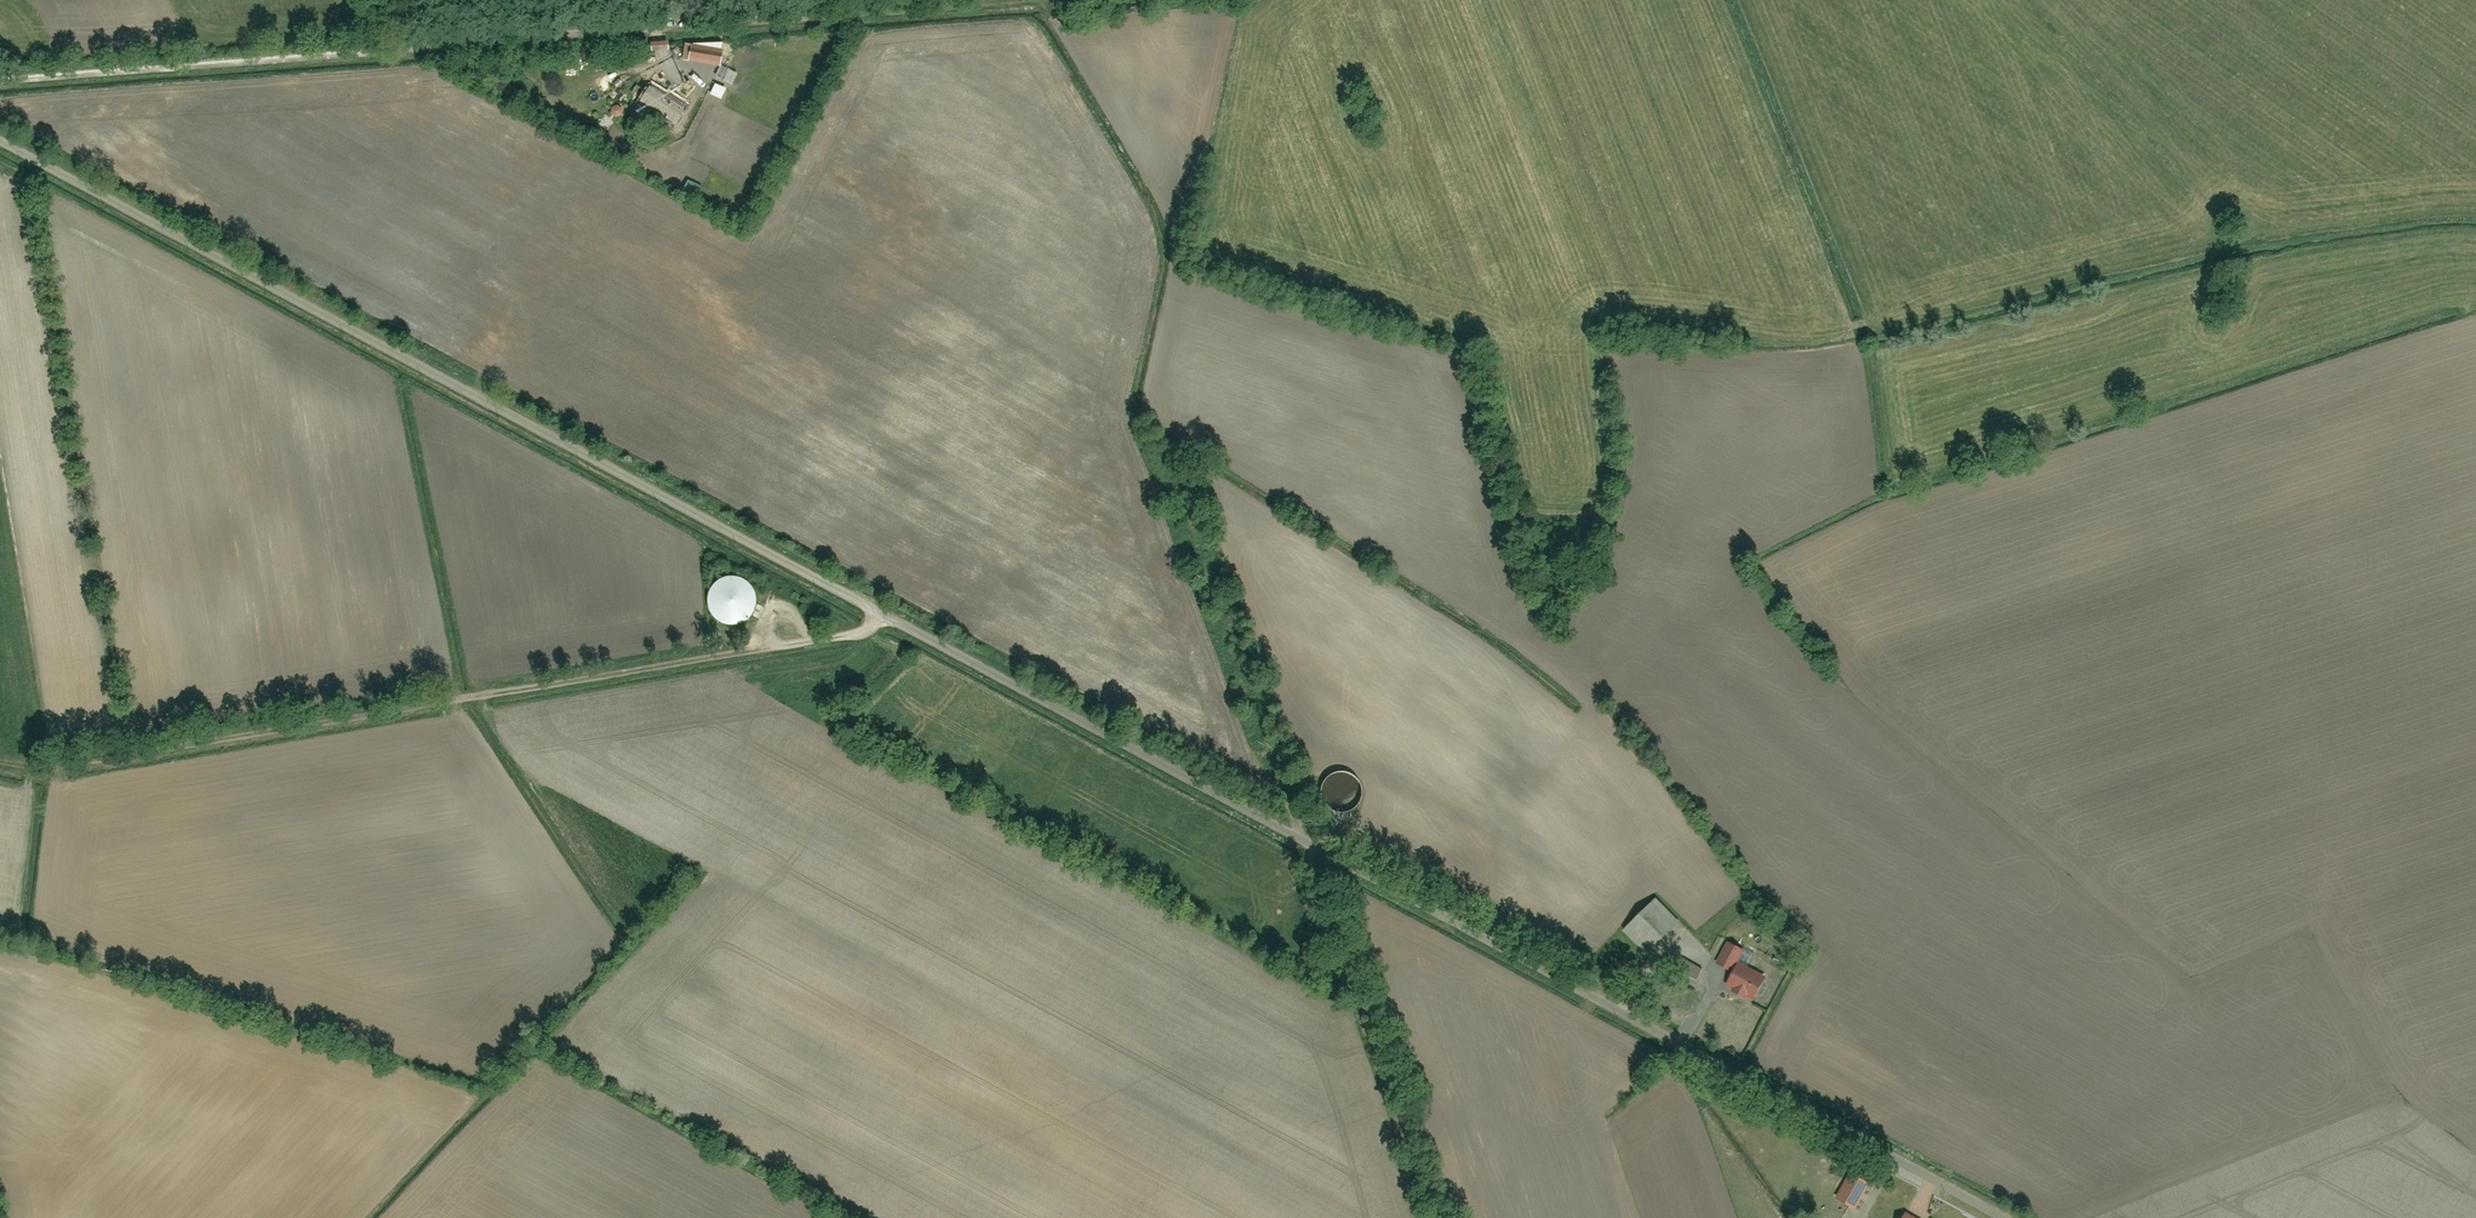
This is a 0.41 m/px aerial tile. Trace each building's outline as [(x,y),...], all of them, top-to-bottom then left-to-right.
[(689,43),(686,61),(720,66),(722,49),(689,43)] [(652,47),(652,58),(668,58),(668,47),(652,47)] [(646,124),(649,118),(671,132),(686,109),(651,86),(632,115),(646,124)] [(615,104),(609,112),(618,119),(624,112),(615,104)] [(1655,898),(1624,931),(1650,955),(1681,923),(1655,898)] [(1746,933),(1721,957),(1769,1006),(1794,982),(1746,933)] [(1686,957),(1678,972),(1698,983),(1706,968),(1686,957)] [(1849,1172),(1835,1198),(1856,1209),(1869,1183),(1849,1172)]
